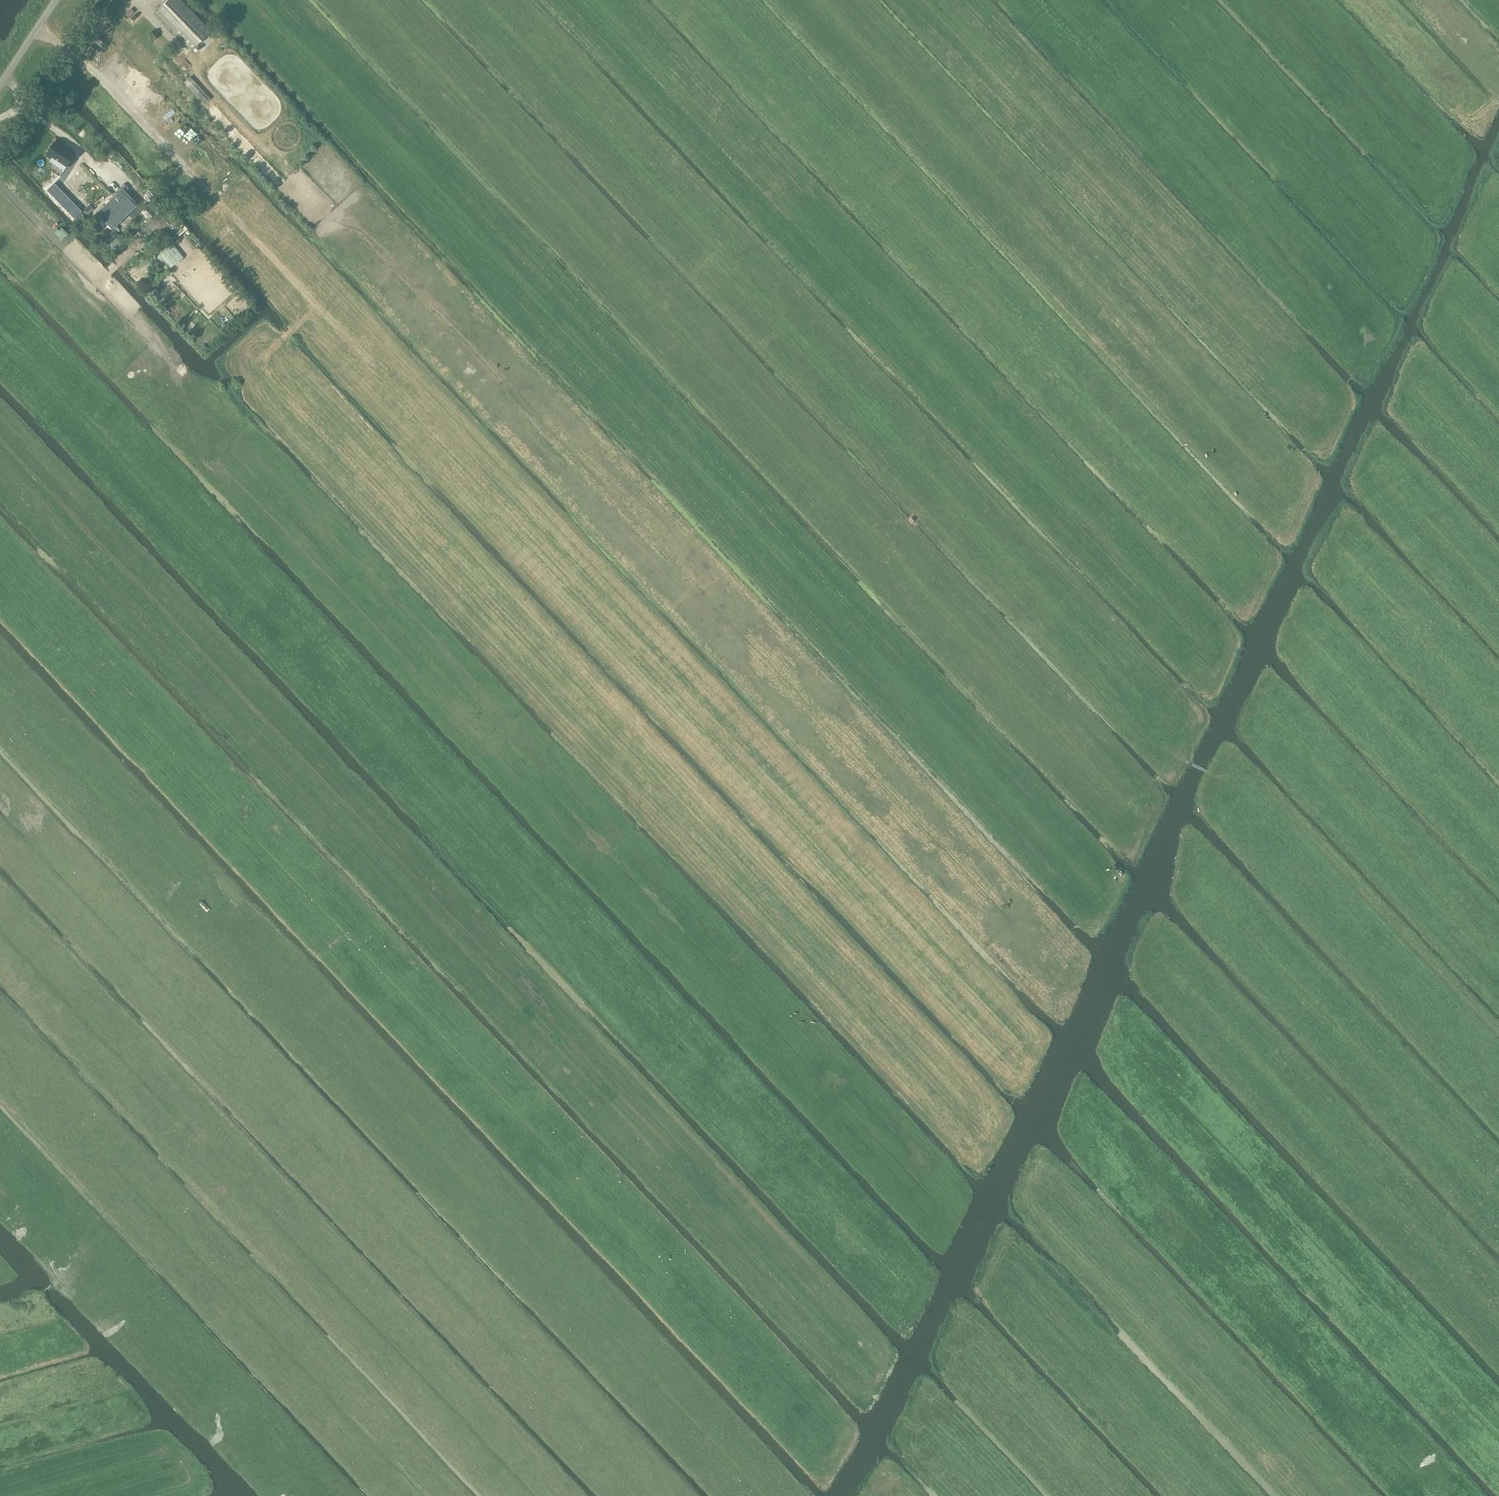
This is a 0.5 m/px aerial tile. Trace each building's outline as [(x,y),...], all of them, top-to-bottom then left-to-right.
[(192,50),(211,32),(179,0),(168,0),(155,13),(192,50)] [(209,100),(189,78),(184,82),(205,104),(209,100)] [(74,155),(54,142),(45,156),(51,159),(50,161),(63,170),(65,168),(65,169),(74,155)] [(47,191),(75,220),(84,211),(56,183),(47,191)] [(97,214),(112,230),(116,226),(119,230),(125,225),(121,221),(137,205),(122,190),(97,214)] [(172,266),(184,256),(173,243),(161,253),(172,266)]
